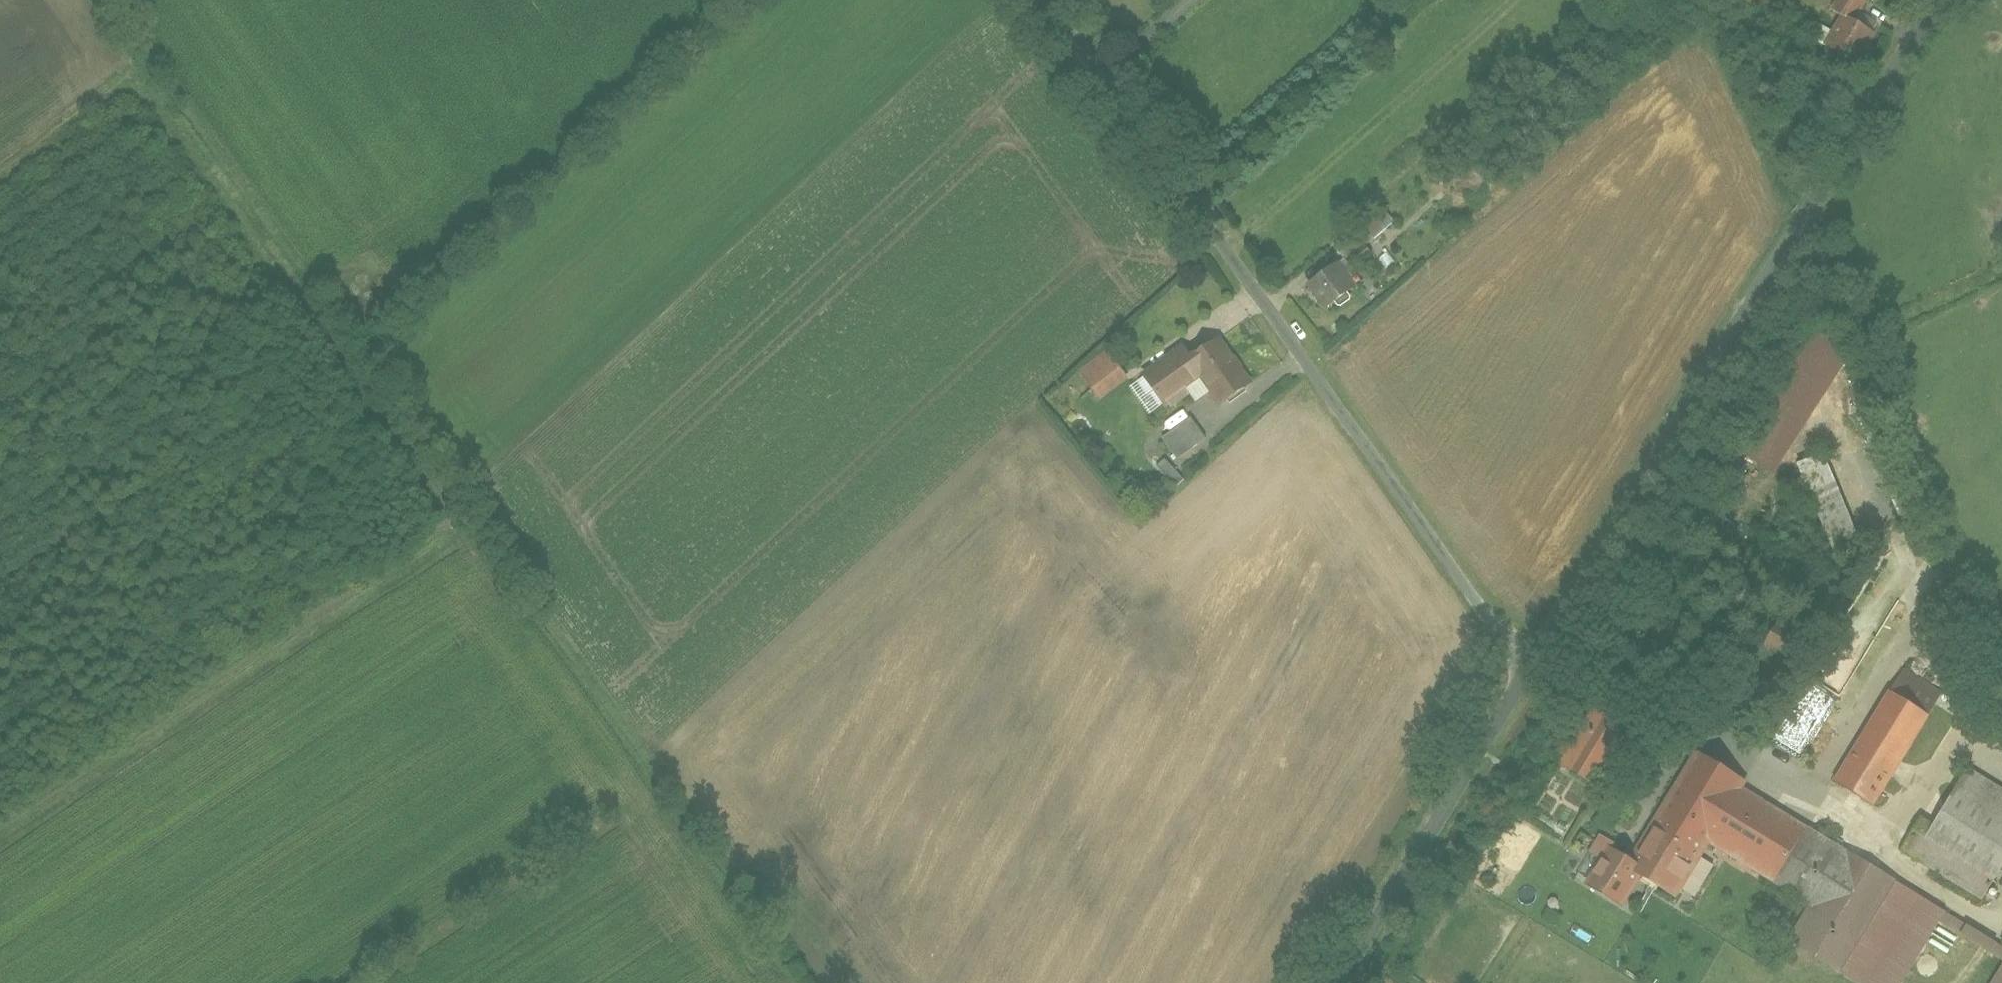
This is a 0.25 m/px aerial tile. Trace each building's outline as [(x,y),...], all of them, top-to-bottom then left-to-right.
[(1832,10),(1842,16),(1853,22),(1866,0),(1838,0),(1832,10)] [(1853,22),(1842,16),(1825,45),(1857,64),(1874,35),(1853,22)] [(1337,263),(1308,284),(1326,309),(1355,287),(1337,263)] [(1850,350),(1813,326),(1736,449),(1773,472),(1850,350)] [(1193,357),(1183,343),(1138,377),(1165,414),(1188,397),(1193,405),(1210,393),(1219,405),(1251,381),(1219,338),(1193,357)] [(1126,383),(1107,356),(1076,377),(1096,404),(1126,383)] [(1184,459),(1214,438),(1199,416),(1169,438),(1184,459)] [(1824,453),(1798,463),(1832,550),(1858,540),(1824,453)] [(1171,459),(1163,466),(1180,484),(1188,476),(1171,459)] [(1816,643),(1779,623),(1766,646),(1803,666),(1816,643)] [(1908,671),(1893,696),(1927,716),(1942,690),(1908,671)] [(1893,696),(1880,689),(1826,781),(1872,808),(1927,716),(1893,696)] [(1624,731),(1601,716),(1569,769),(1593,783),(1624,731)] [(1703,840),(1772,880),(1805,824),(1691,757),(1625,868),(1641,877),(1671,895),(1703,840)] [(1962,767),(1928,823),(1919,818),(1899,852),(1981,900),(2001,864),(2001,791),(1962,767)] [(1772,880),(1808,902),(1841,845),(1805,824),(1772,880)] [(1945,906),(1841,845),(1808,902),(1787,938),(1865,982),(1899,982),(1945,906)] [(1620,913),(1641,877),(1625,868),(1600,853),(1579,889),(1620,913)] [(1969,936),(1975,924),(1953,912),(1947,924),(1969,936)] [(1986,982),(2001,982),(2001,957),(1986,982)]
